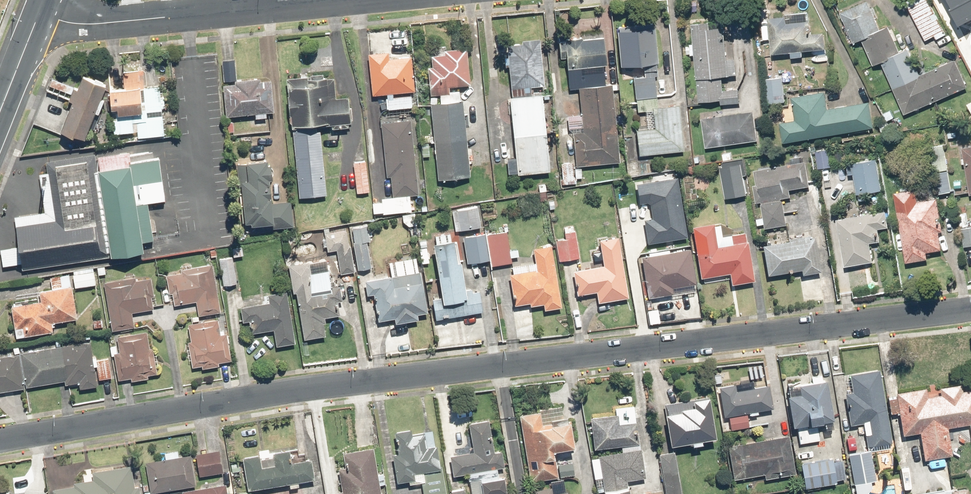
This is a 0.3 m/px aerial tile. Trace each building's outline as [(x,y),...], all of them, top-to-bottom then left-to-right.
[(904,3),(924,41),(934,36),(935,39),(948,33),(931,0),(910,0),(904,3)] [(867,1),(838,13),(852,44),(859,41),(871,67),(879,63),(902,114),(965,86),(953,60),(918,76),(907,50),(899,54),(893,42),(898,40),(893,29),(888,31),(887,28),(879,31),(874,20),(878,18),(874,8),(871,10),(867,1)] [(784,16),(766,17),(769,55),(789,54),(789,59),(802,58),(801,51),(822,49),(821,33),(807,34),(806,23),(785,25),(784,16)] [(703,23),(690,24),(697,103),(718,101),(718,106),(738,104),(737,89),(722,91),(721,76),(736,75),(735,60),(726,61),(724,29),(704,31),(703,23)] [(632,100),(656,99),(653,26),(615,27),(617,68),(631,67),(632,100)] [(579,87),(604,85),(603,65),(606,65),(603,38),(557,41),(559,59),(565,59),(568,88),(579,87)] [(519,46),(504,47),(515,174),(546,172),(539,95),(528,96),(527,88),(541,87),(536,39),(518,41),(519,46)] [(468,178),(467,164),(474,163),(473,149),(465,150),(460,85),(469,84),(465,48),(438,50),(439,55),(428,56),(430,68),(425,68),(435,181),(468,178)] [(408,92),(412,92),(409,58),(387,60),(386,52),(365,54),(369,96),(386,94),(387,111),(410,109),(408,92)] [(238,56),(225,57),(230,114),(259,111),(259,117),(271,116),(270,110),(278,110),(275,78),(264,79),(263,75),(240,77),(238,56)] [(118,131),(140,129),(141,136),(168,133),(163,84),(147,86),(145,68),(124,70),(125,85),(114,87),(118,131)] [(87,139),(100,109),(104,110),(110,97),(106,95),(111,82),(86,71),(79,86),(54,76),(49,89),(75,101),(63,129),(87,139)] [(337,71),(291,76),(302,195),(329,193),(323,130),(333,129),(332,123),(356,121),(353,95),(339,96),(337,71)] [(784,102),(781,78),(760,81),(763,105),(784,102)] [(602,85),(576,87),(579,115),(566,117),(567,130),(571,134),(574,166),(616,163),(610,84),(602,85)] [(777,123),(780,142),(871,127),(867,101),(826,108),(823,92),(791,97),(795,120),(777,123)] [(656,99),(632,100),(633,117),(646,116),(647,130),(634,131),(635,156),(680,154),(678,107),(657,108),(656,99)] [(751,111),(700,118),(704,149),(755,142),(751,111)] [(416,196),(408,119),(380,122),(386,177),(390,177),(392,197),(382,198),(383,215),(405,213),(403,197),(416,196)] [(955,129),(945,130),(948,148),(958,147),(955,129)] [(943,146),(930,148),(937,194),(951,191),(943,146)] [(960,149),(968,195),(970,194),(970,147),(960,149)] [(828,149),(813,151),(816,171),(830,169),(828,149)] [(134,150),(101,155),(114,253),(147,249),(146,239),(157,238),(152,200),(169,198),(163,156),(135,160),(134,150)] [(111,254),(97,153),(47,159),(48,171),(40,172),(46,212),(17,216),(21,244),(4,246),(7,265),(24,263),(25,266),(111,254)] [(272,157),(253,158),(254,177),(247,177),(250,222),(274,221),(274,227),(297,226),(295,198),(278,199),(277,195),(280,195),(279,182),(276,182),(275,175),(278,175),(277,160),(273,161),(272,157)] [(879,191),(875,158),(845,162),(847,175),(852,175),(855,194),(879,191)] [(366,160),(352,161),(356,194),(370,193),(366,160)] [(738,160),(716,165),(724,199),(746,194),(738,160)] [(755,203),(759,202),(763,228),(785,225),(781,200),(789,199),(787,190),(808,187),(804,161),(753,170),(757,193),(754,194),(755,203)] [(570,163),(560,164),(561,180),(572,178),(570,163)] [(634,184),(638,206),(648,204),(651,219),(643,220),(647,244),(685,238),(675,178),(634,184)] [(933,186),(892,192),(903,264),(926,260),(925,253),(939,251),(936,231),(940,231),(933,186)] [(478,208),(452,212),(455,231),(481,227),(478,208)] [(885,214),(836,220),(842,267),(872,263),(868,240),(878,238),(877,229),(887,227),(885,214)] [(369,241),(374,240),(371,223),(354,226),(362,268),(373,266),(369,241)] [(712,224),(691,227),(698,278),(725,274),(727,284),(751,281),(745,234),(728,237),(729,239),(715,241),(712,224)] [(352,227),(326,232),(329,248),(339,247),(343,273),(359,270),(352,227)] [(961,230),(965,246),(970,245),(970,227),(961,230)] [(577,260),(574,232),(573,228),(561,229),(562,239),(555,240),(557,262),(577,260)] [(434,245),(429,246),(437,299),(429,300),(432,322),(481,314),(478,291),(462,294),(457,262),(452,262),(447,229),(432,232),(434,245)] [(506,235),(487,237),(491,267),(510,264),(506,235)] [(483,236),(462,238),(465,264),(486,262),(483,236)] [(812,236),(759,246),(764,277),(798,271),(799,276),(818,272),(812,236)] [(626,299),(617,238),(597,241),(601,266),(572,271),(576,295),(595,293),(596,304),(626,299)] [(559,307),(550,247),(532,250),(534,264),(507,268),(513,305),(528,303),(528,306),(540,304),(541,310),(559,307)] [(646,253),(647,257),(639,258),(645,298),(671,294),(670,287),(692,284),(688,252),(667,255),(666,250),(646,253)] [(235,255),(220,258),(225,285),(240,283),(235,255)] [(335,256),(293,262),(296,291),(301,290),(307,335),(329,332),(327,315),(341,313),(339,300),(346,299),(344,286),(339,286),(335,256)] [(426,313),(417,258),(386,263),(388,276),(363,281),(366,297),(370,296),(374,320),(392,317),(393,324),(415,320),(414,315),(426,313)] [(224,312),(215,261),(185,267),(186,271),(168,274),(173,304),(198,299),(201,315),(224,312)] [(97,269),(76,272),(78,286),(99,283),(97,269)] [(43,300),(12,305),(17,336),(57,330),(55,321),(79,317),(74,285),(70,285),(69,274),(52,276),(54,288),(42,290),(43,300)] [(139,276),(107,281),(115,328),(137,324),(135,310),(159,306),(155,277),(140,279),(139,276)] [(300,342),(291,289),(273,292),(275,301),(244,306),(247,322),(254,320),(256,331),(277,327),(280,345),(300,342)] [(221,317),(191,322),(194,339),(190,340),(195,367),(204,366),(205,368),(223,364),(223,360),(235,358),(231,330),(226,331),(226,328),(223,328),(221,317)] [(152,349),(150,331),(119,335),(120,345),(114,346),(115,355),(118,354),(121,379),(134,377),(134,379),(151,377),(151,374),(159,373),(156,348),(152,349)] [(17,353),(0,356),(0,392),(67,381),(69,389),(102,384),(101,379),(116,376),(112,356),(95,359),(92,340),(23,352),(22,346),(16,347),(17,353)] [(893,442),(880,367),(848,372),(851,390),(844,391),(850,423),(864,420),(868,447),(893,442)] [(830,421),(822,377),(812,378),(813,382),(795,386),(797,395),(783,398),(789,429),(796,428),(799,444),(818,440),(815,424),(830,421)] [(715,387),(720,418),(770,408),(766,387),(753,390),(751,380),(715,387)] [(970,423),(970,392),(960,394),(958,385),(939,388),(940,394),(926,396),(925,388),(888,394),(891,412),(899,411),(903,434),(920,432),(925,459),(953,454),(948,427),(970,423)] [(660,405),(661,412),(656,413),(658,435),(664,434),(665,446),(713,441),(708,400),(660,405)] [(563,402),(522,409),(533,479),(577,472),(575,459),(563,461),(561,446),(578,443),(574,414),(565,415),(563,402)] [(618,411),(593,415),(599,446),(643,439),(637,403),(617,406),(618,411)] [(727,419),(729,431),(748,428),(746,416),(727,419)] [(454,452),(456,471),(470,469),(471,478),(484,477),(486,493),(512,493),(505,448),(498,449),(493,417),(474,420),(478,448),(454,452)] [(422,479),(425,493),(449,493),(440,442),(430,444),(427,430),(415,432),(414,426),(398,429),(402,450),(394,451),(400,483),(422,479)] [(787,437),(725,448),(731,480),(763,474),(764,479),(794,474),(787,437)] [(376,444),(345,450),(348,466),(343,467),(347,487),(340,488),(341,493),(386,493),(376,444)] [(313,456),(293,459),(291,445),(247,454),(253,487),(317,475),(313,456)] [(603,451),(610,493),(654,493),(653,490),(636,493),(634,481),(630,482),(629,477),(649,474),(644,445),(603,451)] [(223,448),(197,452),(201,473),(226,468),(223,448)] [(871,448),(849,453),(854,481),(877,477),(871,448)] [(194,452),(148,460),(152,491),(199,484),(194,452)] [(830,459),(798,465),(803,490),(835,484),(835,481),(843,479),(840,459),(831,461),(830,459)] [(56,486),(57,493),(144,493),(142,482),(139,482),(136,462),(86,470),(87,478),(75,480),(75,483),(56,486)] [(566,477),(553,479),(554,484),(537,487),(538,493),(569,493),(566,477)] [(187,493),(230,493),(228,481),(186,488),(187,493)] [(454,488),(455,493),(468,493),(467,486),(454,488)] [(911,493),(947,493),(946,486),(910,492),(911,493)]
